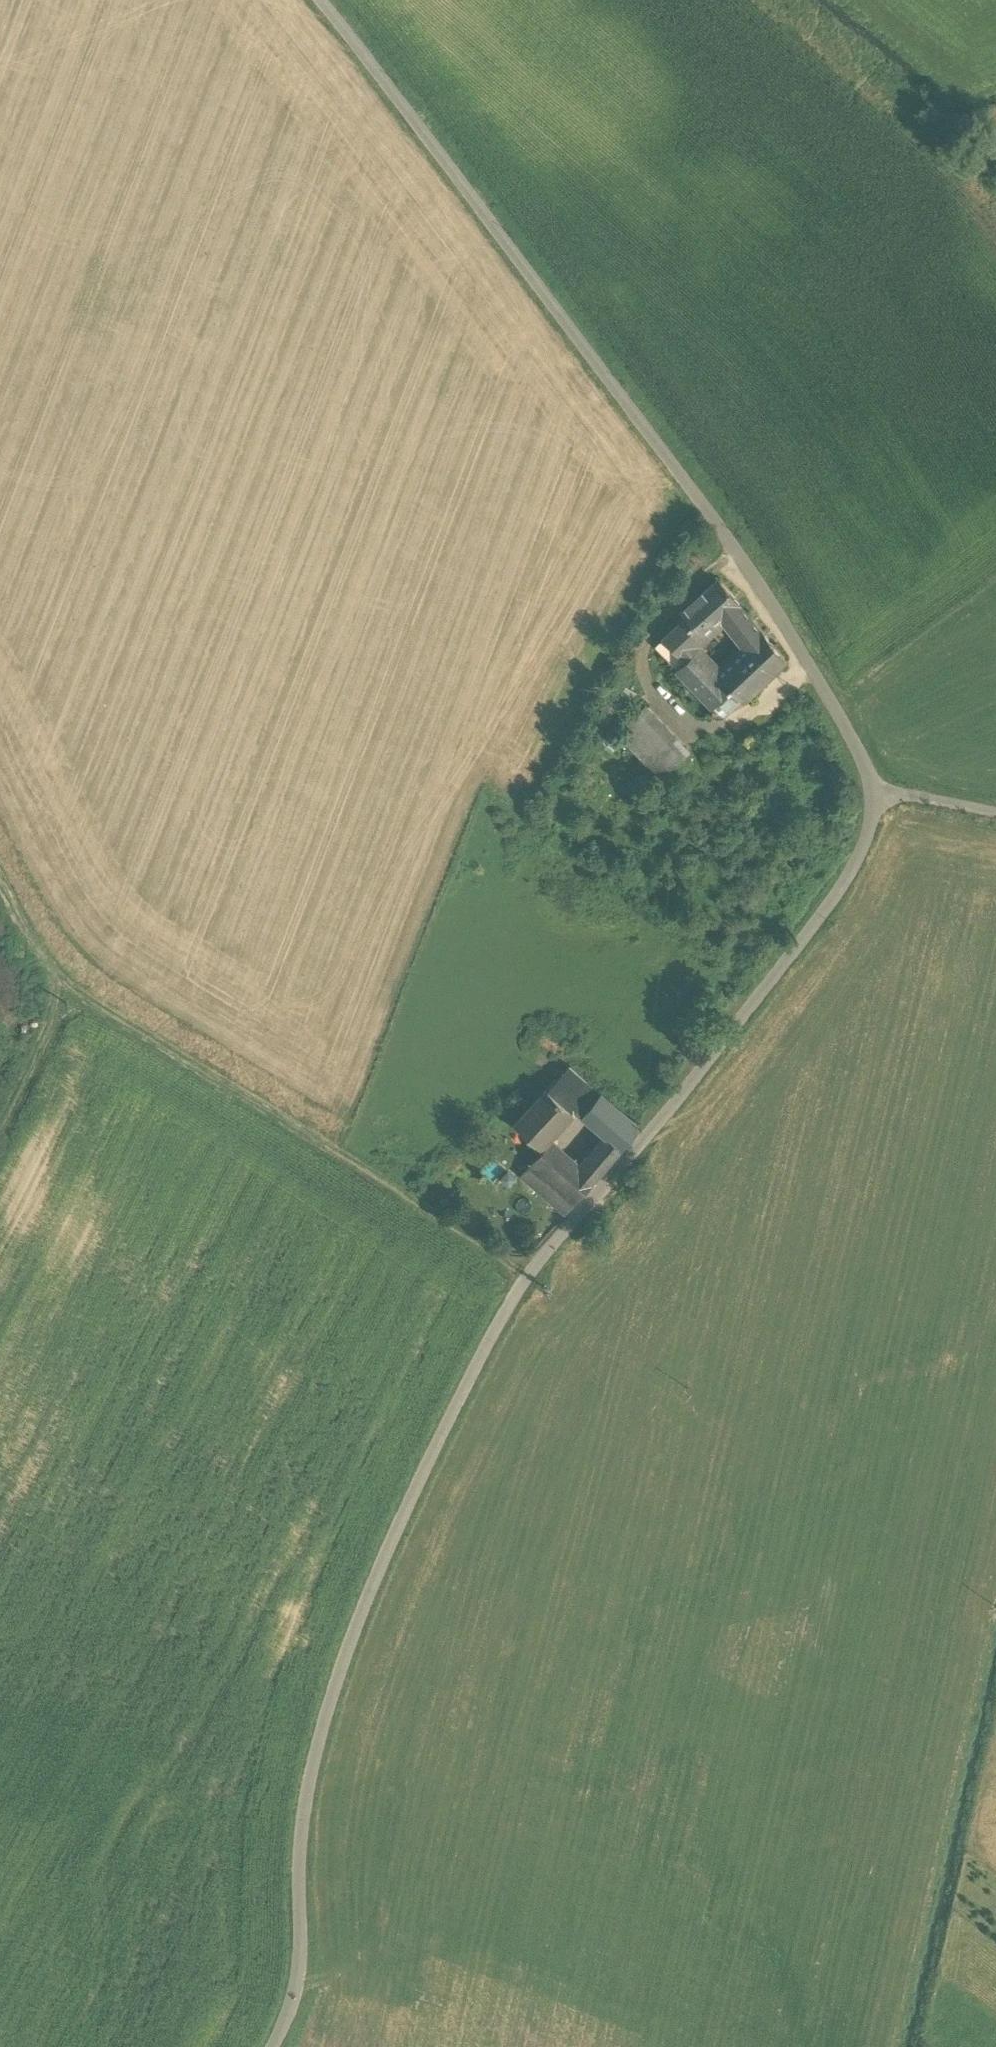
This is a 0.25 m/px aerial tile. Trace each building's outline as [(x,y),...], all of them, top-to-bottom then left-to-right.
[(749,617),(716,580),(681,613),(685,618),(698,632),(702,636),(723,617),(735,630),(749,617)] [(783,662),(749,617),(735,630),(748,643),(718,672),(732,687),(730,689),(736,695),(741,700),(783,662)] [(698,632),(685,618),(655,647),(677,669),(690,657),(681,648),(689,641),(698,632)] [(711,664),(689,641),(681,648),(690,657),(677,669),(690,683),(711,664)] [(718,672),(711,664),(690,683),(712,706),(730,689),(732,687),(718,672)] [(730,689),(712,706),(720,714),(731,703),(730,701),(736,695),(730,689)] [(689,751),(644,705),(624,724),(650,751),(638,763),(657,782),(689,751)] [(601,1092),(569,1065),(554,1081),(549,1087),(548,1088),(572,1110),(574,1107),(582,1114),(601,1092)] [(548,1075),(542,1081),(549,1087),(554,1081),(548,1075)] [(548,1088),(515,1123),(539,1145),(572,1110),(548,1088)] [(601,1092),(582,1114),(607,1136),(621,1148),(640,1126),(601,1092)] [(607,1136),(591,1154),(605,1167),(621,1148),(607,1136)] [(573,1160),(550,1140),(531,1162),(554,1182),(573,1160)] [(591,1154),(581,1167),(595,1179),(605,1167),(591,1154)] [(581,1167),(573,1160),(554,1182),(575,1200),(595,1179),(581,1167)] [(554,1182),(531,1162),(519,1176),(563,1214),(575,1200),(554,1182)]
